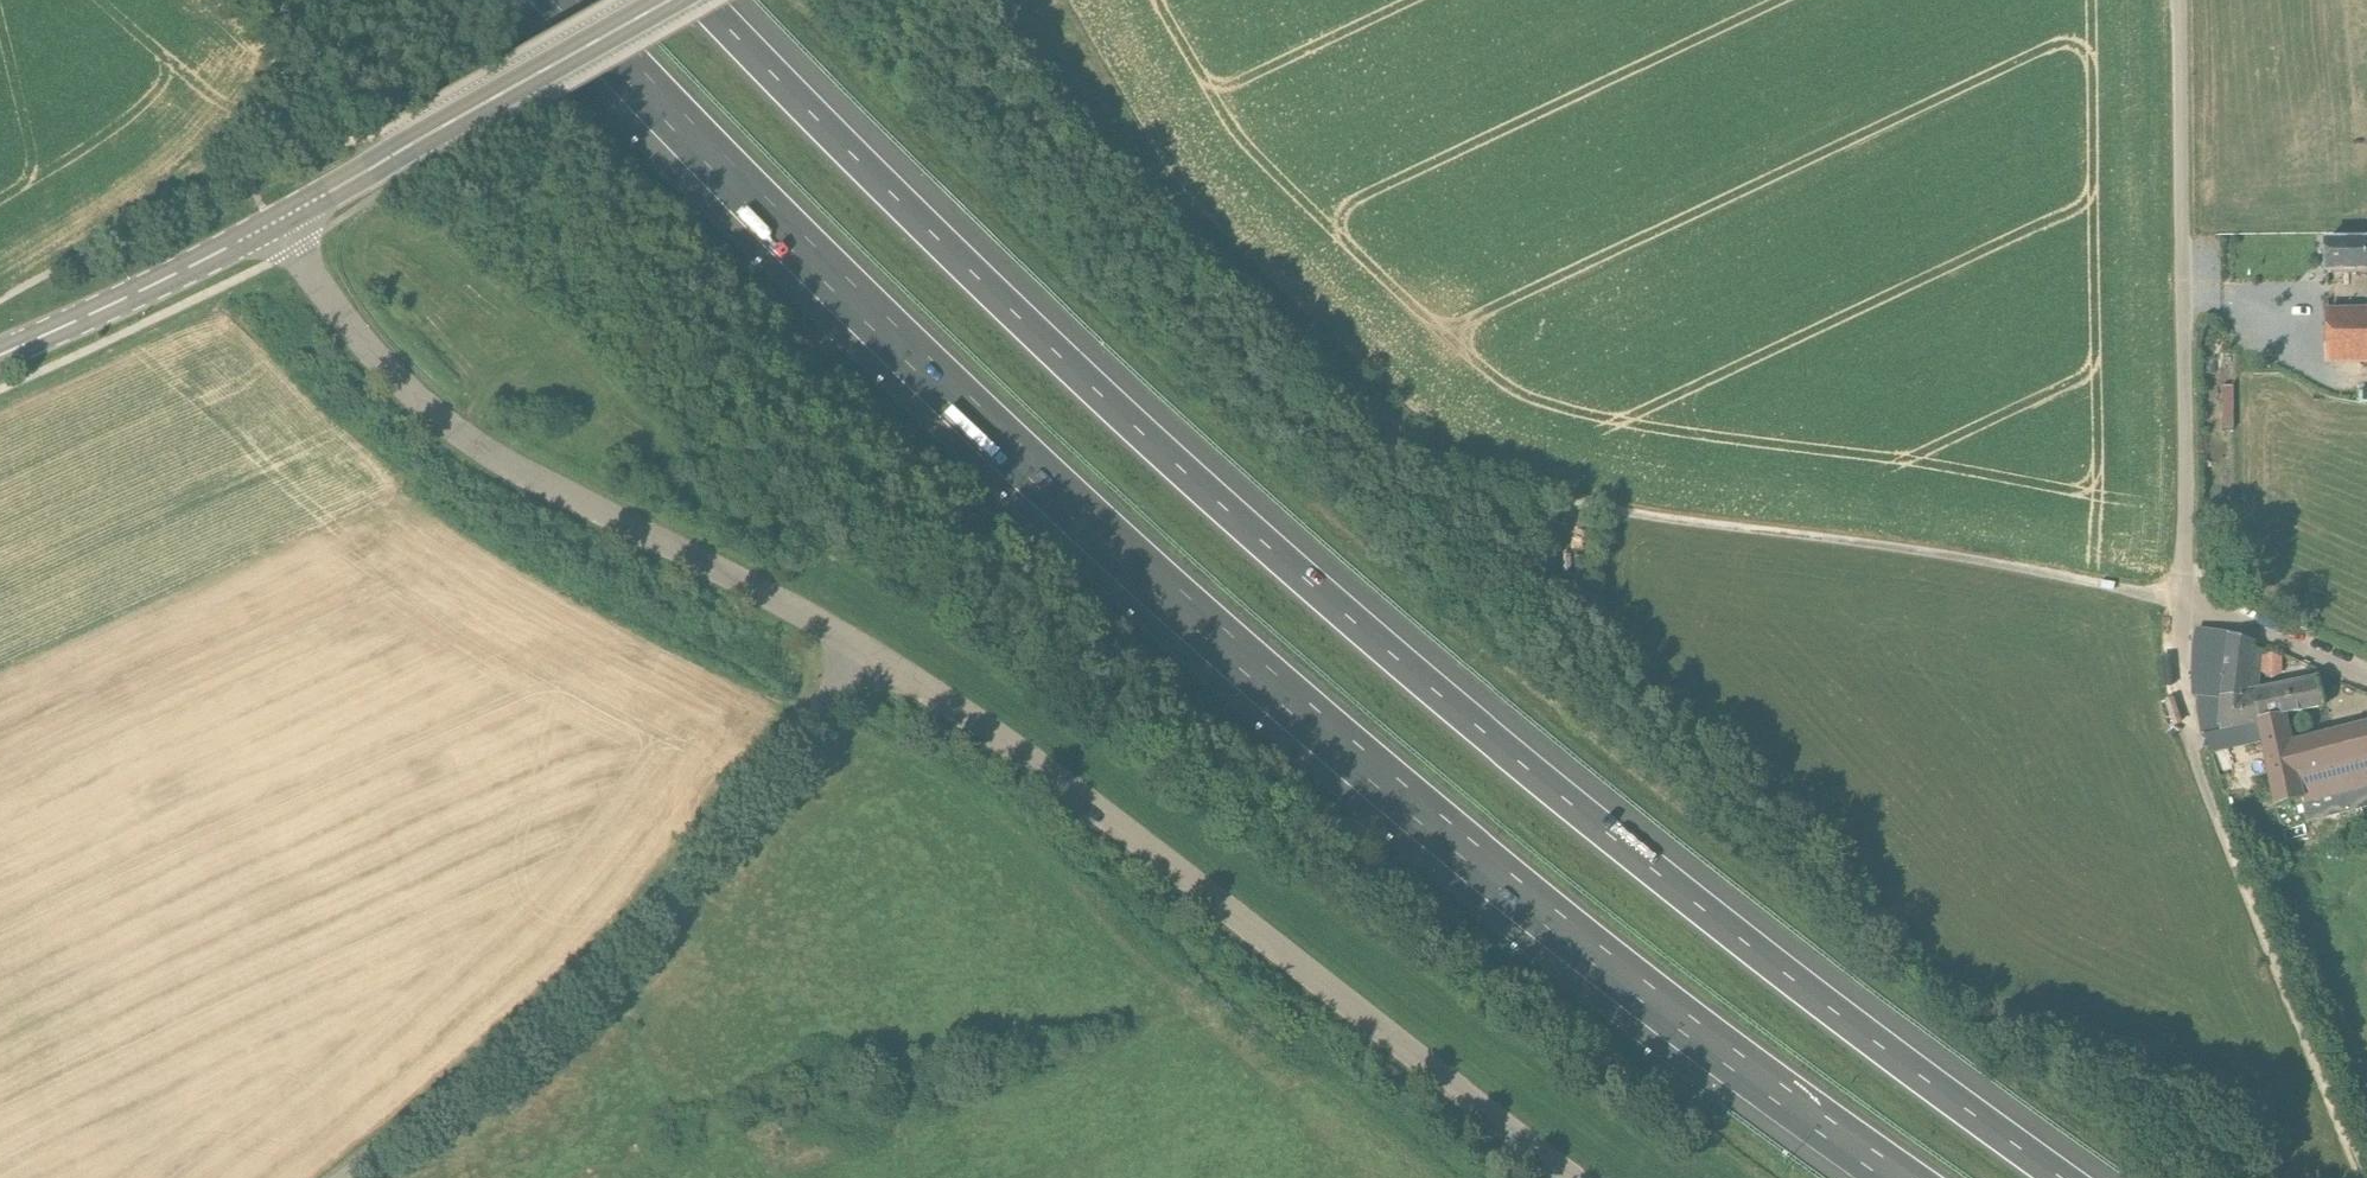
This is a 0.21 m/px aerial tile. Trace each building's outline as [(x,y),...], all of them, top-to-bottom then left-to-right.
[(2325,241),(2326,273),(2366,272),(2366,241),(2325,241)] [(2327,311),(2328,364),(2366,363),(2366,310),(2327,311)] [(2233,426),(2233,386),(2222,386),(2222,426),(2233,426)] [(2193,650),(2193,674),(2198,675),(2197,695),(2220,696),(2222,696),(2255,696),(2259,721),(2285,716),(2324,708),(2320,683),(2319,677),(2316,678),(2260,688),(2262,673),(2263,657),(2264,656),(2264,649),(2256,647),(2257,644),(2257,642),(2213,629),(2213,630),(2212,634),(2198,632),(2193,650)] [(2220,696),(2219,726),(2222,732),(2260,725),(2259,721),(2255,696),(2222,696),(2220,696)] [(2260,725),(2277,806),(2283,829),(2308,822),(2354,810),(2366,806),(2366,725),(2291,744),(2285,716),(2259,721),(2260,725)]
